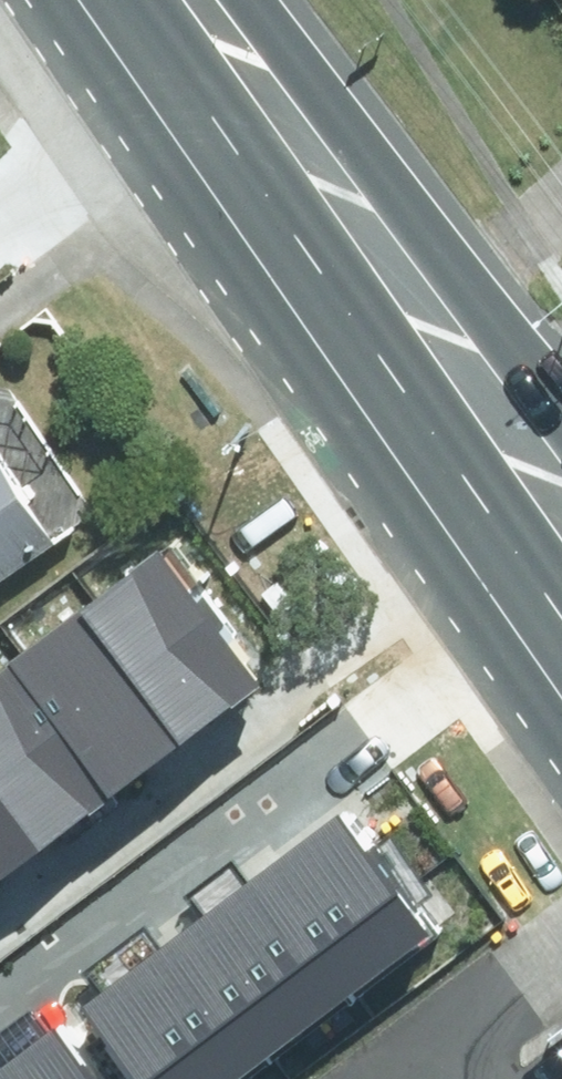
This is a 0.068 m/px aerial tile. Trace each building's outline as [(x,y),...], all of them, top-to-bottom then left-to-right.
[(66,540),(0,444),(0,585),(66,540)] [(158,550),(91,600),(195,735),(259,686),(217,632),(224,627),(202,598),(197,601),(158,550)] [(91,600),(23,654),(123,787),(195,735),(91,600)] [(0,672),(0,770),(54,840),(123,787),(23,654),(0,672)] [(54,840),(0,770),(0,881),(54,840)] [(337,814),(278,859),(368,978),(425,936),(337,814)] [(278,859),(188,927),(279,1046),(368,978),(278,859)] [(81,1008),(135,1078),(236,1078),(279,1046),(188,927),(81,1008)] [(0,1068),(0,1078),(92,1078),(53,1028),(0,1068)]
